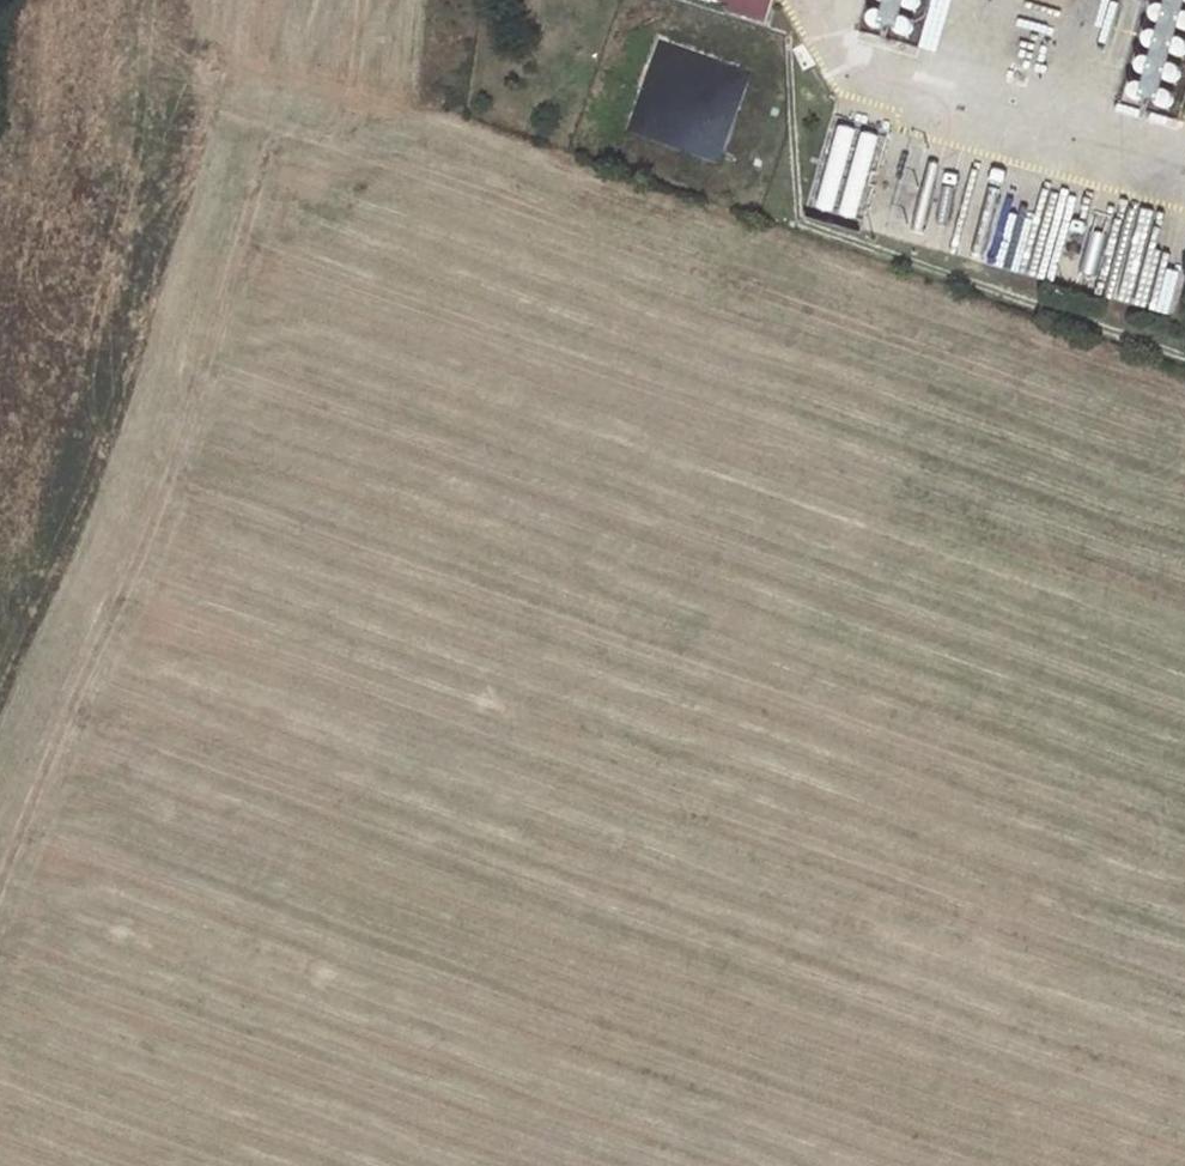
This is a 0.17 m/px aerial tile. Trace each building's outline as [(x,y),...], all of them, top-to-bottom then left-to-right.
[(733,3),(731,10),(768,20),(774,0),(723,0),(733,3)] [(1184,264),(1184,210),(1159,206),(1145,298),(1179,304),(1184,264)]
